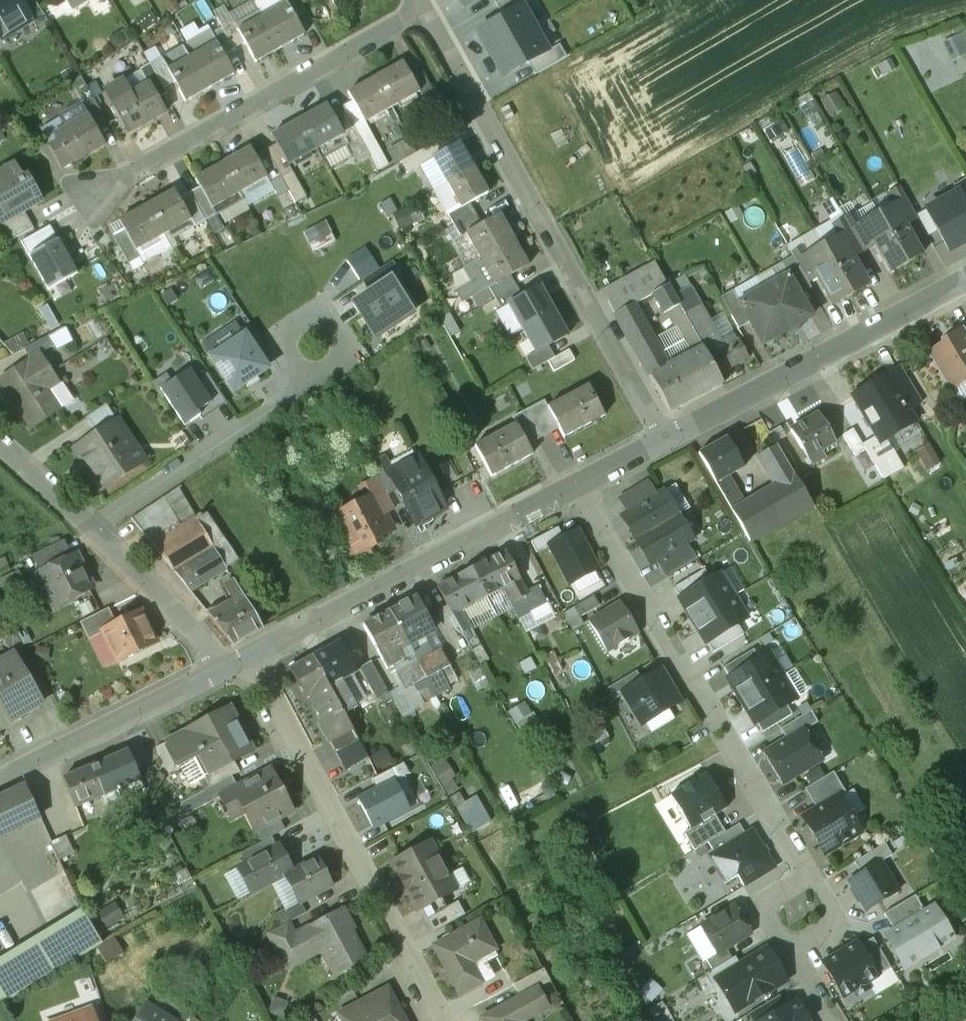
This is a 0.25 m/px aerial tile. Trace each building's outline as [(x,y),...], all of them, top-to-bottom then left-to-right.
[(20,0),(0,0),(0,36),(2,39),(31,21),(32,20),(21,2),(20,0)] [(34,0),(25,0),(21,2),(32,20),(31,21),(35,28),(46,21),(34,0)] [(298,0),(285,0),(287,4),(294,16),(304,10),(298,0)] [(338,11),(358,0),(332,0),(338,11)] [(502,17),(522,6),(534,0),(493,0),(502,17)] [(294,16),(287,4),(262,18),(279,49),(305,35),(294,16)] [(522,6),(502,17),(477,32),(489,54),(535,29),(522,6)] [(262,18),(259,13),(235,26),(245,44),(256,62),(279,49),(262,18)] [(235,26),(233,23),(222,29),(234,50),(245,44),(235,26)] [(234,50),(222,29),(212,35),(217,43),(224,56),(234,50)] [(535,29),(489,54),(502,77),(527,63),(548,52),(535,29)] [(958,74),(965,71),(965,33),(964,29),(943,38),(958,74)] [(217,43),(191,57),(209,88),(234,74),(224,56),(217,43)] [(548,52),(527,63),(534,76),(566,58),(559,45),(548,52)] [(209,88),(191,57),(167,71),(174,83),(185,102),(209,88)] [(167,71),(161,59),(150,65),(162,87),(163,89),(174,83),(167,71)] [(402,63),(375,78),(391,107),(419,91),(411,78),(407,72),(402,63)] [(150,65),(140,70),(148,84),(152,92),(162,87),(150,65)] [(419,65),(407,72),(411,78),(423,72),(419,65)] [(423,72),(411,78),(419,91),(423,98),(434,92),(423,72)] [(391,107),(375,78),(349,93),(352,100),(357,109),(365,122),(391,107)] [(148,84),(130,94),(123,81),(105,91),(129,134),(165,114),(152,92),(148,84)] [(103,116),(87,87),(76,93),(83,106),(92,122),(103,116)] [(352,100),(341,106),(346,115),(357,109),(352,100)] [(83,106),(60,118),(66,129),(53,136),(57,142),(49,147),(61,169),(105,145),(97,130),(92,122),(83,106)] [(326,106),(299,121),(315,150),(342,134),(335,121),(330,112),(326,106)] [(341,106),(330,112),(335,121),(346,115),(341,106)] [(357,109),(346,115),(357,136),(368,130),(364,122),(365,122),(357,109)] [(357,136),(346,115),(335,121),(342,134),(343,134),(347,141),(357,136)] [(107,125),(103,116),(92,122),(97,130),(107,125)] [(299,121),(273,136),(277,144),(281,151),(289,164),(315,150),(299,121)] [(443,138),(422,150),(428,162),(434,159),(449,150),(443,138)] [(277,144),(265,150),(269,158),(281,151),(277,144)] [(449,150),(434,159),(448,183),(474,168),(460,144),(449,150)] [(254,157),(250,149),(223,164),(239,192),(266,177),(258,164),(254,157)] [(265,150),(254,157),(258,164),(269,158),(265,150)] [(281,151),(269,158),(281,178),(292,172),(288,165),(289,164),(281,151)] [(281,178),(269,158),(258,164),(266,177),(270,184),(281,178)] [(223,164),(195,179),(200,188),(204,195),(215,215),(216,216),(244,201),(239,192),(223,164)] [(0,174),(0,209),(6,219),(1,222),(2,224),(3,223),(24,212),(41,202),(27,177),(21,180),(14,166),(0,174)] [(474,168),(448,183),(462,207),(488,193),(474,168)] [(965,207),(965,179),(953,186),(957,193),(958,192),(965,207)] [(200,188),(190,193),(193,201),(204,195),(200,188)] [(917,219),(899,188),(888,195),(894,206),(895,205),(906,225),(917,219)] [(174,191),(147,206),(163,235),(190,220),(183,207),(178,200),(174,191)] [(926,210),(949,252),(965,243),(965,207),(958,192),(957,193),(926,210)] [(190,193),(178,200),(183,207),(193,201),(190,193)] [(215,215),(204,195),(193,201),(205,221),(215,215)] [(193,201),(183,207),(190,220),(191,219),(195,227),(205,221),(193,201)] [(471,204),(449,216),(455,226),(476,214),(471,204)] [(894,206),(878,215),(905,263),(923,253),(906,225),(895,205),(894,206)] [(163,235),(147,206),(120,221),(125,229),(129,237),(136,250),(163,235)] [(24,212),(3,223),(12,240),(33,228),(24,212)] [(871,245),(860,225),(861,225),(854,213),(844,219),(861,251),(871,245)] [(476,214),(455,226),(461,236),(482,224),(476,214)] [(500,215),(467,234),(481,259),(513,240),(500,215)] [(861,225),(860,225),(871,245),(887,273),(905,263),(878,215),(861,225)] [(313,251),(333,240),(322,219),(301,230),(313,251)] [(861,251),(844,219),(831,227),(837,238),(838,237),(850,257),(861,251)] [(50,226),(21,242),(29,255),(57,239),(50,226)] [(113,236),(117,244),(129,237),(125,229),(113,236)] [(136,250),(129,237),(117,244),(128,263),(139,257),(136,250)] [(850,257),(838,237),(837,238),(822,246),(850,294),(866,285),(850,257)] [(57,239),(29,255),(48,290),(73,276),(68,265),(75,261),(69,251),(65,253),(57,239)] [(513,240),(481,259),(495,284),(528,266),(513,240)] [(850,294),(822,246),(805,256),(804,256),(816,277),(832,304),(850,294)] [(805,256),(801,249),(791,255),(792,258),(806,282),(816,277),(804,256),(805,256)] [(780,264),(787,276),(798,295),(810,288),(806,282),(792,258),(780,264)] [(370,293),(390,279),(396,275),(388,263),(361,281),(370,293)] [(654,263),(602,291),(615,314),(634,304),(654,293),(667,286),(654,263)] [(510,276),(490,288),(495,298),(516,286),(510,276)] [(787,276),(763,290),(786,331),(811,318),(798,295),(787,276)] [(689,289),(683,277),(667,286),(678,306),(694,335),(717,375),(747,358),(738,341),(736,342),(731,333),(717,340),(688,290),(689,289)] [(370,293),(352,304),(375,338),(412,313),(390,279),(370,293)] [(516,286),(495,298),(501,308),(522,297),(516,286)] [(667,286),(654,293),(665,314),(678,306),(667,286)] [(540,288),(509,305),(523,328),(553,311),(540,288)] [(763,290),(739,303),(749,322),(762,345),(786,331),(763,290)] [(737,330),(749,322),(739,303),(732,291),(720,298),(737,330)] [(662,354),(634,304),(615,314),(643,364),(662,354)] [(553,311),(523,328),(536,352),(567,335),(553,311)] [(245,336),(262,361),(271,355),(252,325),(242,332),(245,336)] [(939,341),(941,343),(927,351),(947,383),(961,375),(965,383),(965,341),(965,340),(965,337),(960,327),(939,341)] [(717,375),(694,335),(686,339),(694,354),(681,361),(699,396),(722,384),(717,375)] [(262,361),(245,336),(212,357),(233,390),(266,369),(262,361)] [(46,337),(23,349),(30,359),(39,353),(40,354),(52,346),(46,337)] [(548,347),(527,359),(533,369),(554,358),(548,347)] [(0,379),(0,383),(32,429),(72,402),(40,354),(39,353),(30,359),(0,379)] [(662,354),(643,364),(651,377),(667,369),(669,367),(662,354)] [(699,396),(681,361),(669,367),(667,369),(685,404),(699,396)] [(920,404),(898,368),(886,376),(887,377),(908,412),(920,404)] [(685,404),(667,369),(651,377),(670,412),(685,404)] [(160,389),(184,426),(199,417),(200,416),(198,412),(211,403),(196,380),(190,370),(160,389)] [(200,416),(199,417),(201,420),(227,403),(207,373),(196,380),(211,403),(198,412),(200,416)] [(908,412),(887,377),(853,398),(873,432),(886,424),(884,421),(904,409),(906,413),(908,412)] [(587,385),(547,407),(554,420),(563,437),(603,416),(587,385)] [(544,400),(522,412),(532,431),(554,420),(547,407),(544,400)] [(106,405),(86,418),(96,434),(111,425),(112,426),(117,423),(106,405)] [(532,431),(522,412),(511,417),(515,424),(522,437),(532,431)] [(817,413),(802,422),(805,426),(793,434),(813,467),(825,459),(822,454),(834,447),(831,442),(834,441),(817,413)] [(515,424),(475,445),(491,475),(531,454),(522,437),(515,424)] [(96,434),(74,449),(101,491),(135,468),(124,451),(127,449),(112,426),(111,425),(96,434)] [(859,441),(850,426),(840,432),(853,453),(862,447),(859,441)] [(880,430),(859,441),(862,447),(874,466),(895,455),(880,430)] [(726,438),(697,454),(715,484),(726,477),(743,467),(726,438)] [(812,505),(776,445),(758,456),(776,486),(761,494),(778,524),(812,505)] [(895,455),(874,466),(880,476),(901,465),(895,455)] [(383,456),(370,464),(377,478),(386,495),(397,489),(392,479),(395,478),(391,471),(383,456)] [(416,457),(391,471),(395,478),(392,479),(397,489),(415,524),(444,509),(416,457)] [(761,494),(742,505),(726,477),(715,484),(748,542),(778,524),(761,494)] [(386,495),(377,478),(365,485),(371,497),(372,496),(382,515),(393,508),(386,495)] [(190,480),(130,520),(188,591),(238,561),(206,514),(201,517),(199,514),(196,516),(198,519),(196,520),(191,511),(204,503),(190,480)] [(647,483),(620,499),(628,513),(655,497),(647,483)] [(677,516),(662,492),(655,497),(628,513),(621,517),(636,541),(677,516)] [(371,497),(335,516),(339,523),(332,527),(340,543),(348,539),(353,550),(365,544),(368,549),(380,542),(378,537),(390,531),(382,515),(372,496),(371,497)] [(677,516),(636,541),(650,565),(657,561),(684,545),(691,540),(677,516)] [(557,528),(527,544),(532,555),(550,546),(549,545),(563,538),(557,528)] [(563,538),(549,545),(550,546),(570,584),(596,570),(576,531),(563,538)] [(684,545),(657,561),(665,574),(692,558),(684,545)] [(55,546),(33,557),(42,574),(43,574),(43,573),(63,562),(55,546)] [(520,580),(505,552),(487,561),(502,589),(505,588),(520,580)] [(63,562),(43,573),(43,574),(50,587),(47,594),(54,608),(74,599),(77,600),(80,598),(81,595),(92,589),(76,556),(63,562)] [(502,589),(487,561),(471,569),(486,598),(491,595),(494,601),(498,599),(495,593),(502,589)] [(471,569),(437,587),(453,616),(461,611),(477,603),(480,608),(484,606),(481,601),(486,598),(471,569)] [(703,570),(673,588),(680,598),(710,580),(703,570)] [(228,574),(220,579),(224,587),(233,582),(228,574)] [(680,598),(679,599),(685,610),(685,611),(691,622),(732,597),(719,575),(710,580),(680,598)] [(520,580),(505,588),(513,603),(527,595),(520,580)] [(261,629),(233,582),(224,587),(234,603),(209,616),(232,645),(261,629)] [(593,596),(573,608),(579,618),(599,606),(593,596)] [(732,597),(691,622),(697,632),(699,633),(706,643),(736,625),(746,619),(732,597)] [(416,598),(389,612),(407,644),(434,630),(416,598)] [(619,603),(588,622),(606,652),(637,633),(619,603)] [(108,609),(80,623),(88,640),(103,633),(103,632),(117,625),(108,609)] [(479,645),(461,611),(453,616),(471,649),(479,645)] [(389,612),(363,626),(380,658),(381,658),(387,669),(403,660),(398,649),(407,644),(389,612)] [(117,625),(103,632),(103,633),(118,662),(157,642),(142,613),(117,625)] [(736,625),(706,643),(712,653),(743,635),(736,625)] [(28,658),(16,635),(4,642),(12,656),(13,656),(18,664),(28,658)] [(339,642),(312,657),(344,716),(353,711),(354,710),(339,684),(356,674),(339,642)] [(778,642),(769,647),(788,685),(797,680),(778,642)] [(753,650),(722,668),(729,679),(759,661),(753,650)] [(442,652),(418,665),(426,679),(449,666),(442,652)] [(729,679),(728,679),(734,690),(734,692),(740,702),(781,677),(768,655),(759,661),(729,679)] [(13,656),(12,656),(0,663),(0,704),(10,722),(41,704),(18,664),(13,656)] [(344,716),(312,657),(290,670),(306,699),(319,692),(322,696),(315,700),(325,719),(319,723),(330,743),(352,730),(350,728),(347,722),(344,716)] [(389,694),(371,662),(361,668),(378,699),(389,694)] [(426,679),(418,665),(401,675),(408,688),(414,685),(419,694),(431,688),(426,679)] [(642,682),(622,694),(623,695),(641,725),(679,702),(660,671),(642,682)] [(636,672),(606,690),(613,701),(623,695),(622,694),(642,682),(636,672)] [(781,677),(740,702),(746,712),(748,713),(755,724),(755,723),(785,705),(795,699),(781,677)] [(785,705),(755,723),(762,733),(792,715),(785,705)] [(231,707),(165,741),(166,743),(177,765),(179,765),(198,754),(208,773),(209,775),(233,762),(254,751),(231,707)] [(353,711),(344,716),(347,722),(356,717),(353,711)] [(810,712),(779,730),(786,741),(803,730),(804,731),(817,723),(810,712)] [(356,717),(347,722),(350,728),(359,723),(356,717)] [(352,730),(330,743),(345,770),(367,758),(352,730)] [(786,741),(764,754),(781,783),(821,760),(804,731),(803,730),(786,741)] [(177,765),(166,743),(155,749),(163,764),(158,772),(162,778),(181,768),(179,765),(177,765)] [(392,761),(383,749),(370,758),(378,771),(392,761)] [(127,751),(63,779),(75,809),(116,791),(129,785),(140,780),(137,775),(127,751)] [(233,762),(209,775),(208,773),(203,775),(210,788),(231,777),(239,773),(233,762)] [(447,762),(434,769),(450,795),(459,789),(452,778),(456,776),(447,762)] [(404,763),(372,780),(378,790),(394,781),(409,773),(404,763)] [(156,767),(137,775),(140,780),(145,794),(158,772),(156,767)] [(237,788),(220,797),(221,798),(232,820),(254,808),(264,827),(279,819),(291,813),(269,771),(237,788)] [(833,773),(804,790),(816,810),(838,797),(839,798),(845,794),(833,773)] [(706,774),(669,796),(690,830),(714,816),(726,809),(706,774)] [(210,788),(208,789),(214,801),(221,798),(220,797),(237,788),(231,777),(210,788)] [(145,794),(140,780),(129,785),(136,801),(139,805),(145,794)] [(394,781),(378,790),(359,800),(374,829),(409,810),(394,781)] [(512,796),(516,805),(547,791),(543,782),(512,796)] [(129,785),(116,791),(126,814),(136,801),(129,785)] [(0,799),(0,833),(1,835),(39,817),(25,787),(0,799)] [(491,821),(477,796),(457,807),(471,833),(491,821)] [(816,810),(802,818),(824,854),(860,833),(839,798),(838,797),(816,810)] [(714,816),(690,830),(683,834),(694,851),(708,843),(725,833),(714,816)] [(264,827),(256,831),(262,842),(271,837),(284,830),(279,819),(264,827)] [(716,856),(745,839),(738,826),(725,833),(708,843),(716,856)] [(775,875),(753,835),(745,839),(716,856),(708,860),(725,889),(740,881),(746,891),(775,875)] [(65,836),(51,843),(59,861),(73,852),(65,836)] [(262,842),(239,854),(244,864),(277,847),(271,837),(262,842)] [(439,856),(431,842),(392,863),(417,909),(421,907),(442,896),(456,888),(449,875),(450,874),(440,855),(439,856)] [(884,844),(853,863),(860,874),(879,863),(891,856),(884,844)] [(244,864),(238,868),(251,893),(284,875),(292,872),(279,846),(277,847),(244,864)] [(331,886),(316,859),(292,872),(284,875),(299,903),(331,886)] [(860,874),(849,881),(867,911),(896,893),(879,863),(860,874)] [(442,896),(421,907),(434,932),(466,914),(459,901),(449,907),(442,896)] [(914,896),(883,915),(893,931),(924,913),(914,896)] [(299,903),(276,915),(282,926),(288,923),(305,914),(299,903)] [(734,907),(700,927),(716,955),(726,949),(750,934),(734,907)] [(294,934),(273,945),(286,968),(321,950),(335,976),(366,959),(351,932),(354,930),(342,908),(308,926),(308,927),(294,934)] [(893,931),(885,936),(904,969),(952,940),(933,908),(893,931)] [(0,959),(0,1006),(103,943),(81,910),(0,959)] [(479,922),(433,947),(440,961),(442,960),(450,973),(448,974),(459,995),(477,985),(467,965),(495,950),(479,922)] [(282,926),(267,934),(273,945),(294,934),(288,923),(282,926)] [(861,952),(878,982),(891,975),(874,945),(861,952)] [(859,947),(822,968),(843,1006),(880,986),(878,982),(861,952),(859,947)] [(716,955),(706,961),(712,971),(732,959),(726,949),(716,955)] [(747,1014),(779,996),(789,990),(768,952),(714,983),(736,1020),(747,1014)] [(543,969),(512,985),(519,997),(537,988),(537,989),(550,982),(543,969)] [(491,1013),(492,1016),(484,1020),(525,1020),(548,1008),(537,989),(537,988),(519,997),(491,1013)] [(345,1013),(349,1020),(401,1020),(394,1008),(398,1006),(389,990),(345,1013)] [(751,1020),(763,1020),(785,1008),(779,996),(747,1014),(751,1020)] [(763,1020),(807,1020),(801,1011),(800,1012),(794,1002),(785,1008),(763,1020)] [(145,1004),(134,1020),(172,1020),(145,1004)] [(59,1020),(95,1020),(90,1009),(59,1020)]
